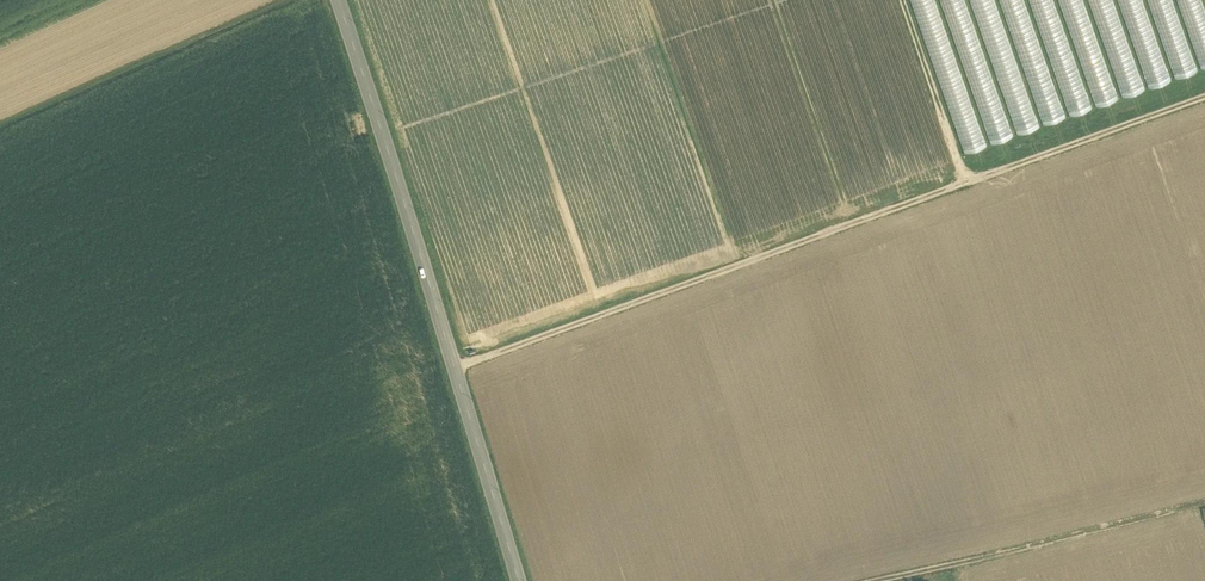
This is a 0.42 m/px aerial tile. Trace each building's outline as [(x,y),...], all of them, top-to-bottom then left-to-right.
[(1199,68),(1204,67),(1204,23),(1189,27),(1199,68)] [(1178,78),(1195,71),(1178,28),(1160,35),(1178,78)] [(1136,48),(1149,88),(1171,80),(1161,52),(1153,55),(1151,50),(1147,52),(1145,45),(1136,48)] [(1120,97),(1143,91),(1134,55),(1111,61),(1120,97)] [(1094,106),(1116,101),(1107,62),(1085,67),(1094,106)] [(1068,115),(1090,110),(1082,73),(1073,75),(1074,80),(1060,83),(1068,115)] [(1033,92),(1042,124),(1065,118),(1058,93),(1048,96),(1046,88),(1033,92)] [(1020,102),(1019,96),(1007,99),(1016,133),(1038,128),(1031,99),(1020,102)] [(989,143),(1011,138),(1003,99),(980,104),(989,143)] [(965,153),(986,146),(974,109),(971,111),(972,114),(967,116),(964,104),(950,108),(965,153)]
